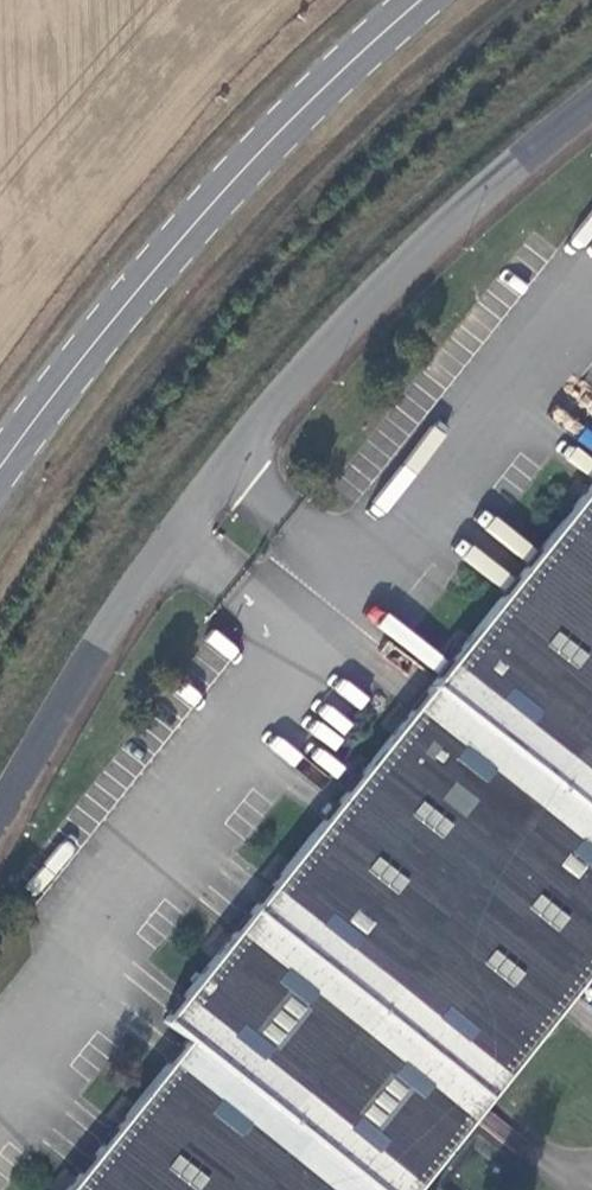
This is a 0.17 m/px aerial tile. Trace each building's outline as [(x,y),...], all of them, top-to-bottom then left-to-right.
[(61,1189),(408,1189),(591,956),(591,471),(159,1019),(182,1038),(61,1189)] [(389,613),(378,625),(432,670),(442,658),(389,613)] [(335,692),(362,709),(369,696),(343,680),(335,692)] [(322,719),(345,734),(352,722),(329,707),(322,719)] [(504,1139),(512,1125),(488,1112),(480,1126),(504,1139)]
